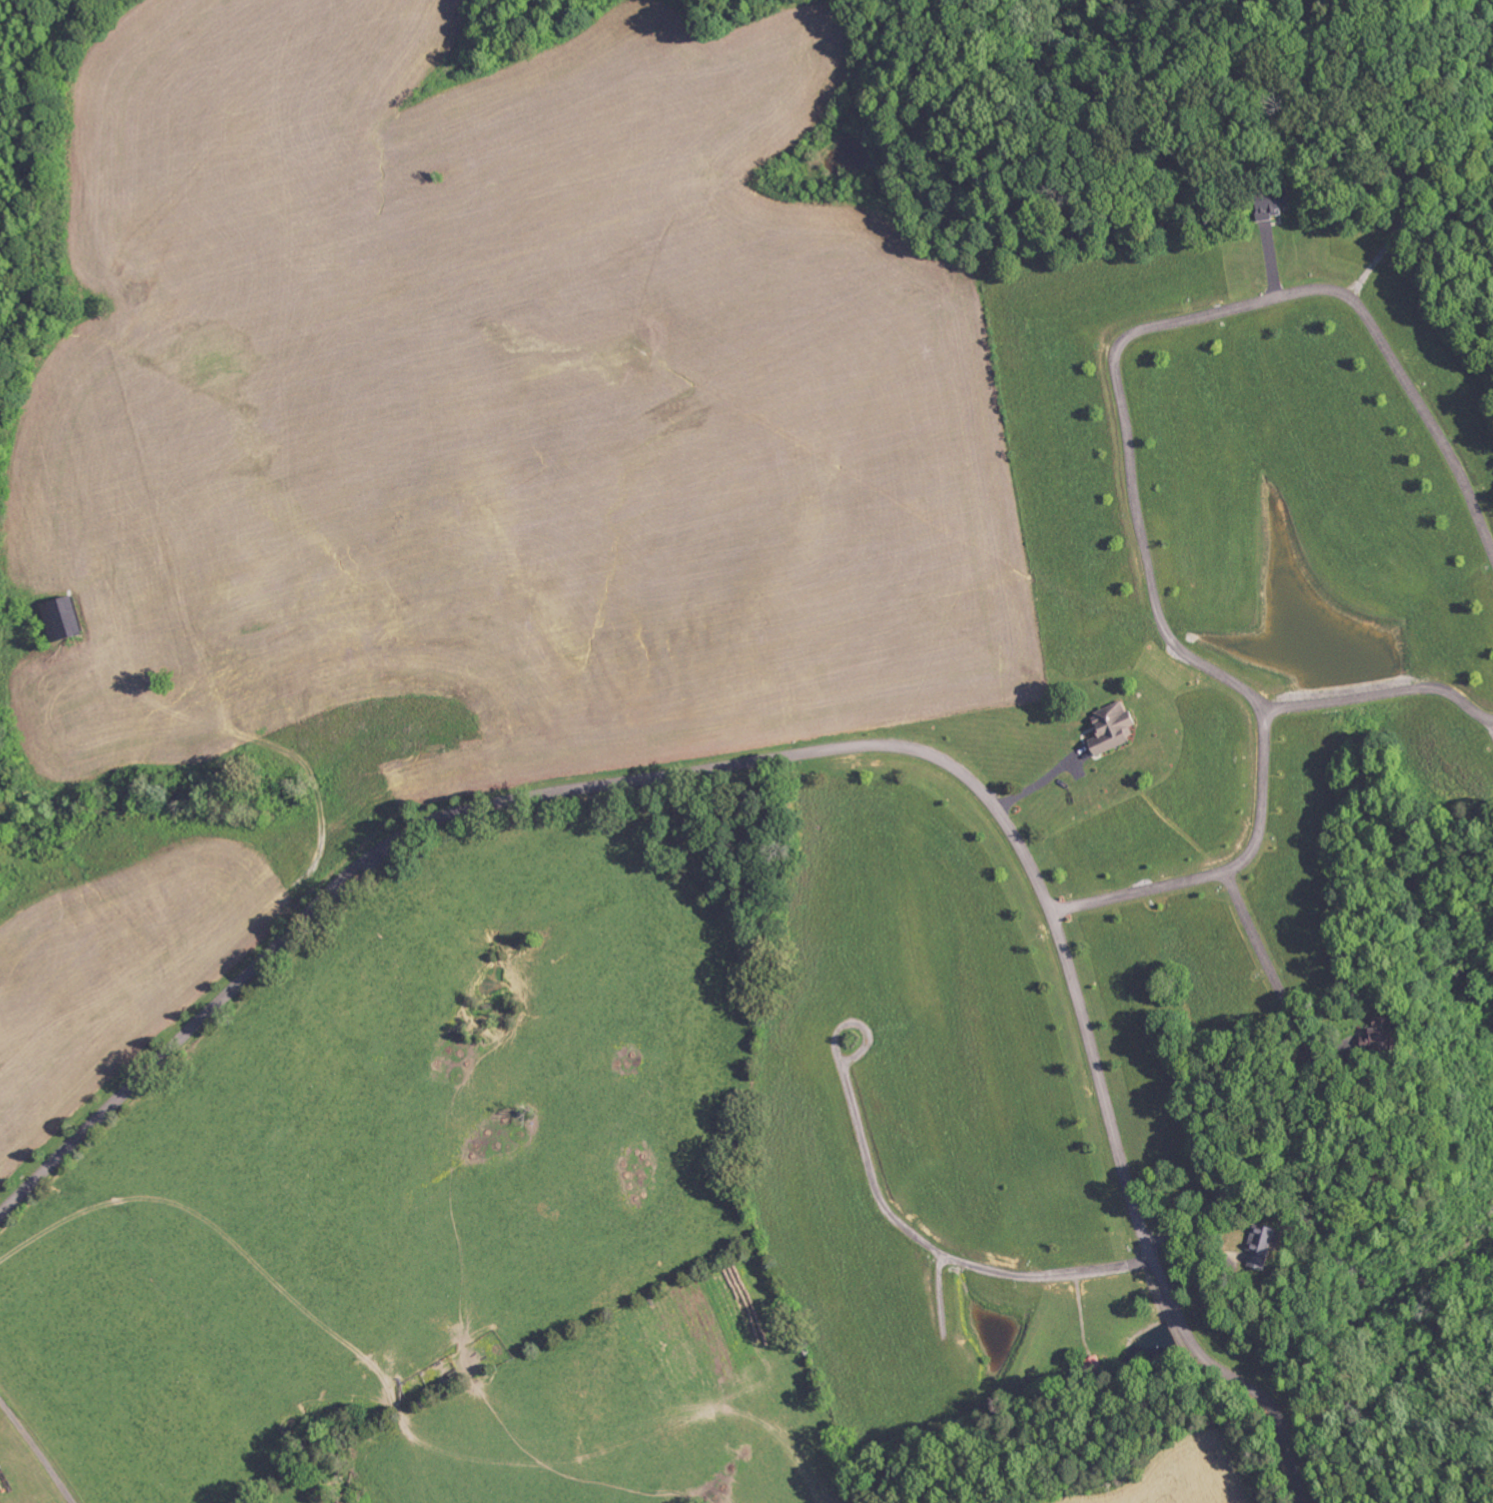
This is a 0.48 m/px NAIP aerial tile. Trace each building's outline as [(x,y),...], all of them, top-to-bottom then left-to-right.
[(45,606),(56,645),(89,635),(77,597),(45,606)] [(1139,739),(1135,728),(1143,724),(1137,711),(1130,714),(1125,702),(1096,715),(1104,736),(1092,741),(1098,757),(1139,739)] [(1276,1227),(1255,1225),(1249,1268),(1271,1271),(1276,1227)]
